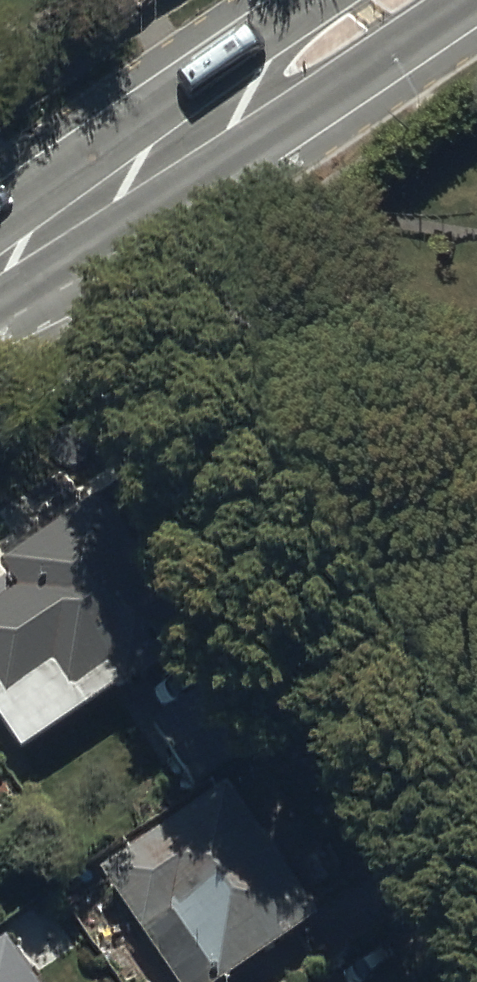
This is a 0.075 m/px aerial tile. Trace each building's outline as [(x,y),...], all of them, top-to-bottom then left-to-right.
[(98,508),(17,559),(32,582),(0,602),(0,678),(7,689),(47,663),(66,692),(107,666),(125,681),(185,643),(98,508)] [(100,877),(177,981),(223,981),(322,910),(230,783),(100,877)] [(0,936),(0,981),(39,981),(4,933),(0,936)]
